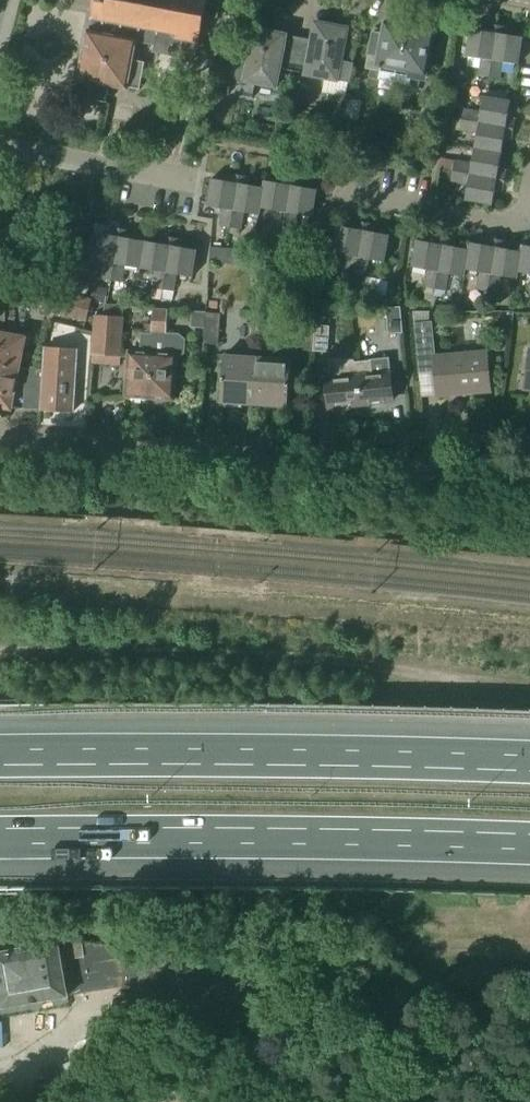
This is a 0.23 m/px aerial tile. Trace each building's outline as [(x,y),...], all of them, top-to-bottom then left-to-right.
[(221,0),(95,0),(92,18),(98,19),(95,34),(89,33),(83,61),(80,65),(79,71),(81,75),(77,97),(107,102),(110,84),(140,90),(144,69),(130,66),(135,42),(153,46),(152,53),(178,58),(182,39),(199,43),(204,16),(217,19),(221,0)] [(400,25),(400,23),(390,21),(389,24),(385,24),(383,35),(373,33),(366,68),(370,69),(368,77),(393,81),(404,26),(400,25)] [(298,38),(292,71),(304,74),(348,82),(352,63),(340,60),(346,28),(314,22),(311,40),(298,38)] [(490,77),(496,24),(486,22),(485,31),(468,29),(464,56),(480,58),(478,75),(490,77)] [(418,30),(419,26),(408,24),(408,27),(404,26),(393,81),(418,86),(419,78),(423,79),(432,33),(418,30)] [(518,64),(523,37),(505,34),(507,26),(496,24),(490,77),(499,78),(501,62),(518,64)] [(235,59),(229,94),(252,98),(255,83),(275,87),(279,69),(292,71),(298,38),(285,35),(253,29),(247,61),(235,59)] [(507,117),(510,101),(483,96),(480,111),(463,108),(461,119),(514,129),(516,118),(507,117)] [(359,122),(362,103),(348,101),(345,119),(359,122)] [(512,140),(514,129),(461,119),(459,130),(476,133),(474,148),(501,153),(504,138),(512,140)] [(321,151),(332,153),(334,138),(323,136),(321,151)] [(366,158),(378,160),(380,146),(369,145),(366,158)] [(389,162),(391,148),(380,146),(378,160),(389,162)] [(498,169),(501,153),(474,148),(471,163),(454,160),(452,170),(505,180),(506,170),(498,169)] [(503,190),(505,180),(452,170),(450,182),(467,184),(464,200),(492,205),(494,189),(503,190)] [(230,226),(239,174),(229,172),(228,180),(212,177),(207,204),(222,207),(219,224),(230,226)] [(259,206),(263,186),(247,183),(249,176),(239,174),(230,226),(240,227),(243,211),(258,213),(259,206)] [(282,227),(291,176),(281,174),(279,183),(264,180),(263,186),(259,206),(275,209),(272,225),(282,227)] [(311,215),(315,190),(300,187),(302,178),(291,176),(282,227),(293,229),(296,212),(311,215)] [(355,273),(364,221),(354,219),(353,227),(336,224),(331,251),(347,254),(344,271),(355,273)] [(364,221),(355,273),(357,274),(354,287),(363,289),(370,258),(385,261),(389,234),(373,232),(375,223),(364,221)] [(111,280),(119,228),(109,226),(108,234),(91,231),(87,258),(102,261),(100,278),(111,280)] [(139,267),(144,240),(128,237),(130,229),(119,228),(111,280),(121,281),(124,265),(139,267)] [(435,288),(444,236),(434,234),(432,242),(416,239),(412,266),(426,269),(424,285),(435,288)] [(161,299),(171,236),(161,235),(160,242),(144,240),(139,267),(154,270),(150,297),(161,299)] [(192,276),(197,249),(180,247),(182,238),(171,236),(161,299),(172,301),(177,274),(192,276)] [(468,248),(452,246),(454,237),(444,236),(435,288),(446,289),(449,273),(464,276),(465,269),(470,242),(469,242),(468,248)] [(488,290),(497,239),(486,237),(485,245),(470,242),(465,269),(480,272),(477,288),(488,290)] [(519,251),(505,249),(506,240),(497,239),(488,290),(498,292),(501,276),(516,278),(517,272),(522,244),(521,244),(519,251)] [(522,244),(517,272),(529,274),(529,246),(522,244)] [(241,264),(241,249),(210,248),(209,262),(241,264)] [(386,297),(389,282),(370,279),(368,293),(386,297)] [(106,304),(108,290),(94,287),(91,301),(106,304)] [(53,310),(65,313),(70,293),(49,288),(44,308),(53,310)] [(86,318),(90,303),(91,298),(70,293),(65,313),(86,318)] [(431,305),(433,296),(426,295),(424,304),(431,305)] [(219,343),(222,314),(215,313),(216,297),(209,296),(208,311),(207,312),(206,326),(206,328),(205,342),(219,343)] [(121,354),(124,306),(124,305),(106,304),(106,314),(96,314),(93,352),(121,354)] [(388,333),(401,332),(398,306),(385,307),(388,333)] [(167,334),(167,332),(169,309),(156,308),(154,333),(167,334)] [(207,312),(208,311),(193,310),(192,327),(206,328),(206,326),(207,312)] [(316,321),(301,319),(298,349),(313,350),(316,324),(316,321)] [(434,356),(433,345),(431,321),(414,323),(419,381),(422,381),(421,373),(436,372),(438,397),(488,392),(485,351),(434,356)] [(330,326),(316,324),(313,350),(327,352),(330,326)] [(24,337),(0,332),(0,361),(19,365),(24,337)] [(150,396),(154,333),(142,332),(140,352),(130,351),(126,394),(150,396)] [(173,398),(173,392),(176,359),(185,355),(186,341),(179,335),(167,334),(154,333),(150,396),(173,398)] [(73,411),(77,349),(45,347),(44,367),(41,408),(41,409),(73,411)] [(254,404),(258,357),(225,354),(221,401),(254,404)] [(287,407),(291,360),(258,357),(254,404),(287,407)] [(355,363),(359,402),(392,399),(388,358),(370,360),(370,361),(355,363)] [(355,362),(355,360),(329,359),(328,378),(324,378),(326,405),(359,402),(355,363),(355,362)] [(19,365),(0,361),(0,404),(10,406),(19,365)] [(41,408),(44,367),(31,366),(30,376),(26,380),(26,387),(25,387),(24,407),(41,408)] [(81,938),(59,942),(0,952),(0,1001),(1,1008),(68,996),(68,995),(123,986),(121,1012),(273,1025),(279,959),(82,943),(81,938)]
